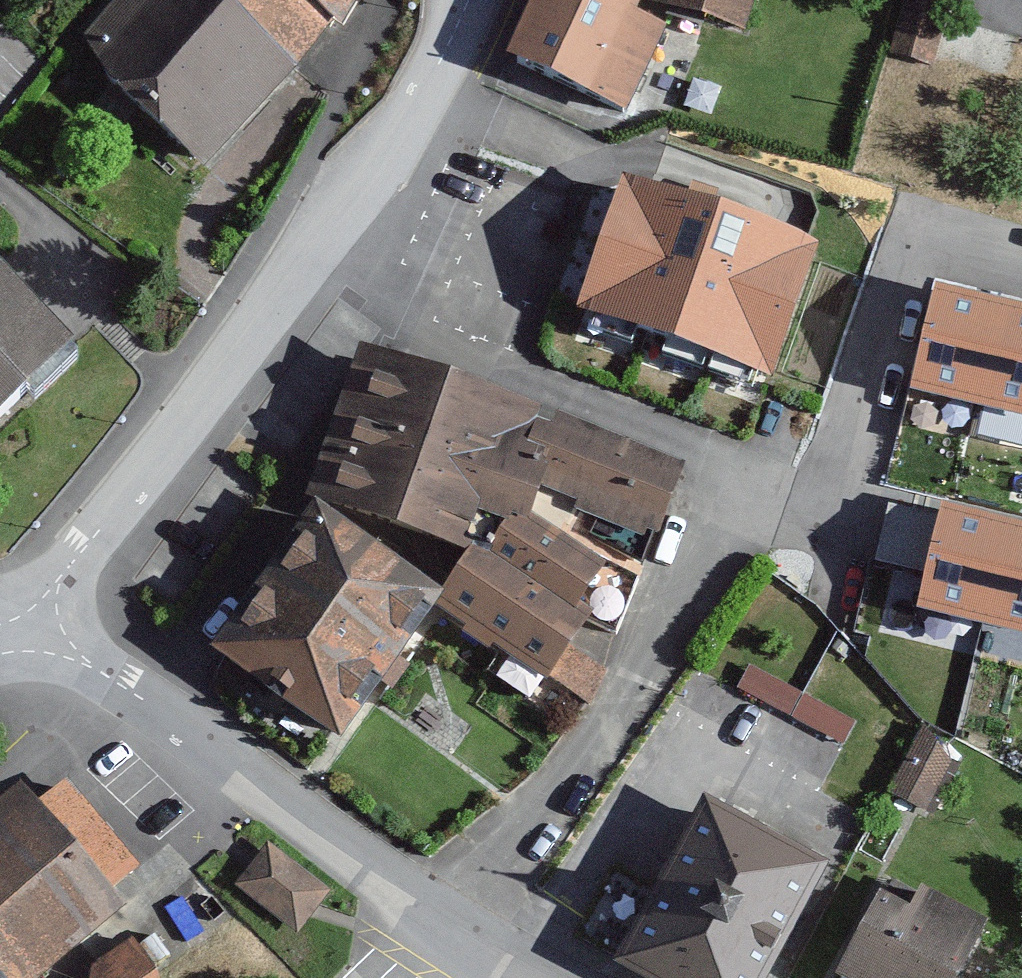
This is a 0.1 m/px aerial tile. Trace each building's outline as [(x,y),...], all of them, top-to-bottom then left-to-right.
[(89,75),(202,172),(337,12),(322,0),(116,0),(96,23),(118,42),(89,75)] [(337,12),(347,0),(322,0),(337,12)] [(497,51),(623,106),(658,27),(622,11),(627,0),(520,0),(497,51)] [(741,21),(747,0),(672,0),(741,21)] [(898,50),(934,60),(950,0),(911,0),(898,50)] [(821,254),(625,181),(574,317),(770,390),(821,254)] [(60,346),(0,286),(0,406),(60,346)] [(935,292),(911,398),(1021,423),(1021,312),(935,292)] [(542,412),(355,357),(303,502),(476,550),(489,527),(511,518),(542,412)] [(692,460),(542,412),(511,518),(661,545),(692,460)] [(331,757),(443,623),(418,608),(447,579),(303,502),(199,664),(331,757)] [(941,509),(939,524),(923,582),(915,616),(1021,642),(1021,529),(941,509)] [(923,582),(939,524),(888,511),(873,568),(923,582)] [(624,575),(511,518),(489,527),(476,550),(447,579),(418,608),(443,623),(551,686),(624,575)] [(918,735),(888,790),(929,812),(959,757),(918,735)] [(64,776),(29,803),(96,889),(132,861),(64,776)] [(107,903),(96,889),(29,803),(16,787),(0,800),(0,977),(11,977),(107,903)] [(609,953),(657,977),(760,977),(826,869),(700,800),(609,953)] [(329,888),(265,844),(239,881),(302,926),(329,888)] [(876,881),(832,974),(839,977),(943,977),(968,925),(876,881)] [(86,966),(92,977),(156,977),(136,940),(86,966)]
